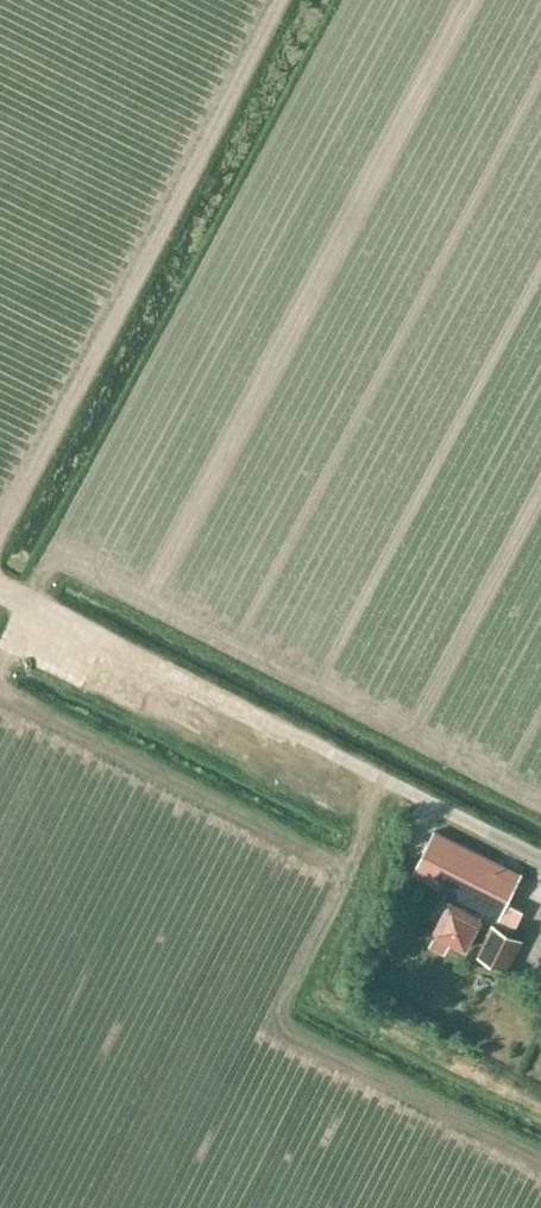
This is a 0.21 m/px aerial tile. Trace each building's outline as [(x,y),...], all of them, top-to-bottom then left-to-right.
[(524,910),(509,902),(522,872),(435,827),(411,875),(515,925),(524,910)] [(451,902),(436,936),(468,950),(483,915),(451,902)] [(486,917),(469,950),(513,970),(529,938),(486,917)]
